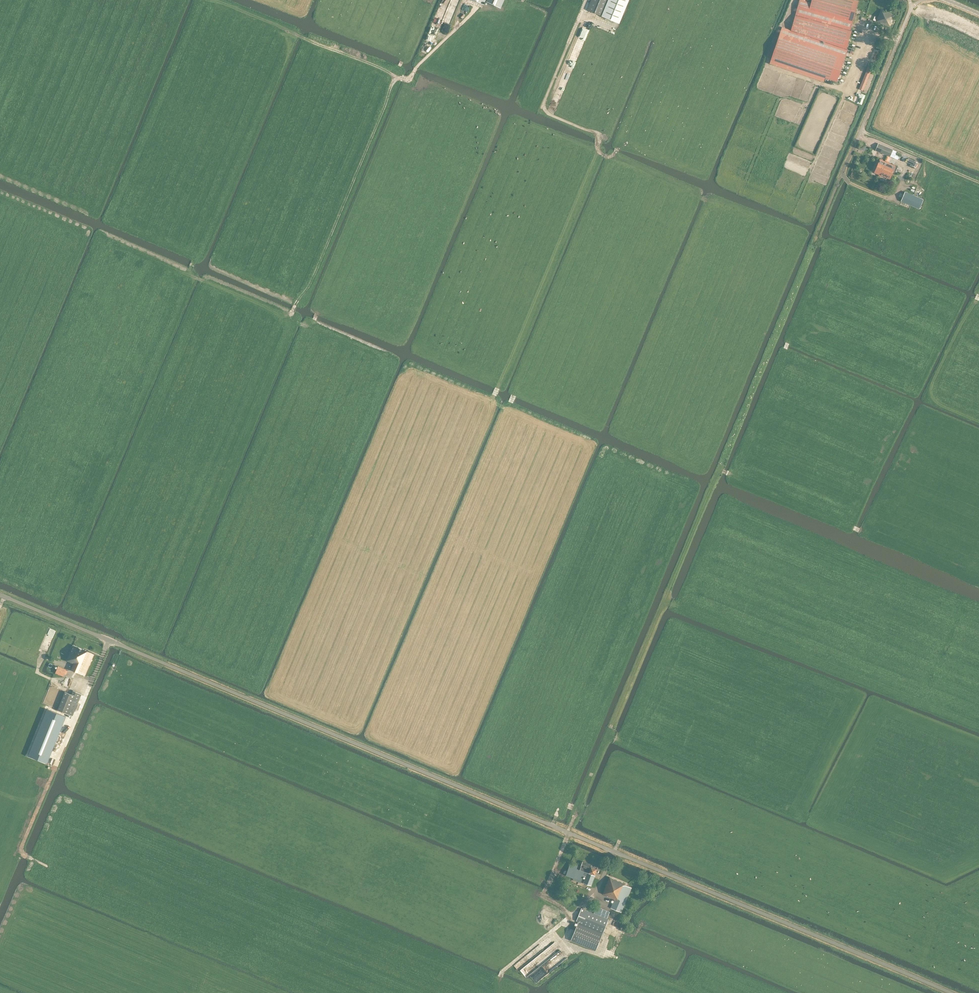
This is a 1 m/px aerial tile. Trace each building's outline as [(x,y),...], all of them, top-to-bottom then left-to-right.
[(587,10),(602,16),(609,0),(591,0),(587,10)] [(602,16),(619,23),(628,0),(609,0),(602,16)] [(799,0),(791,30),(831,43),(847,49),(859,0),(857,0),(812,0),(811,3),(799,0)] [(875,16),(873,20),(890,27),(895,15),(881,9),(878,17),(875,16)] [(847,49),(831,43),(791,30),(782,27),(771,59),(837,82),(848,49),(847,49)] [(869,67),(860,89),(863,90),(872,68),(869,67)] [(875,150),(890,156),(891,152),(893,153),(894,153),(895,152),(895,151),(894,150),(892,150),(893,149),(878,143),(875,150)] [(880,159),(874,172),(879,174),(878,175),(880,176),(880,175),(889,179),(895,166),(880,159)] [(905,192),(901,201),(907,204),(911,205),(919,209),(923,199),(921,198),(920,198),(905,192)] [(73,663),(71,670),(85,676),(94,655),(87,652),(88,651),(73,645),(66,660),(67,660),(66,660),(73,663)] [(63,676),(64,674),(66,670),(58,666),(55,673),(63,676)] [(57,710),(67,714),(72,716),(81,694),(73,690),(71,694),(65,691),(57,710)] [(47,709),(28,755),(47,763),(49,757),(51,751),(59,734),(58,733),(61,728),(63,722),(65,716),(47,709)] [(592,865),(583,861),(580,868),(587,870),(587,872),(588,873),(589,871),(595,874),(597,868),(591,866),(592,865)] [(578,880),(581,881),(583,876),(585,872),(576,868),(577,865),(571,863),(566,875),(578,880)] [(587,872),(585,872),(583,876),(586,876),(584,883),(591,886),(595,875),(588,873),(587,872)] [(610,877),(603,893),(603,894),(607,895),(607,896),(614,899),(611,907),(621,912),(632,887),(625,885),(626,884),(610,877)] [(578,924),(589,928),(603,934),(609,919),(608,919),(611,912),(598,907),(595,914),(584,909),(578,924)] [(603,934),(578,924),(570,941),(596,951),(603,934)]
